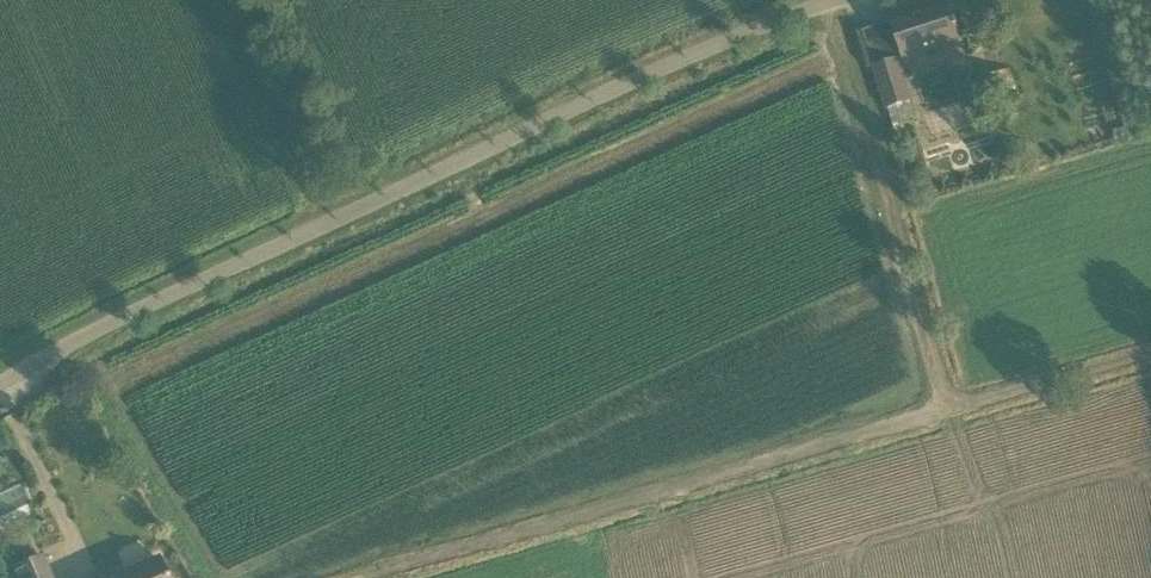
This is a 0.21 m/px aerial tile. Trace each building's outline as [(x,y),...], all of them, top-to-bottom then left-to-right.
[(957,39),(945,3),(890,21),(901,57),(957,39)] [(910,102),(897,59),(873,67),(886,110),(887,109),(892,125),(914,118),(909,102),(910,102)] [(1004,94),(1015,90),(1008,69),(971,82),(978,102),(986,99),(989,106),(1006,100),(1004,94)] [(0,525),(35,510),(24,483),(0,493),(0,524),(0,525)] [(41,557),(15,568),(19,577),(50,577),(41,557)] [(158,558),(112,577),(166,577),(158,558)]
